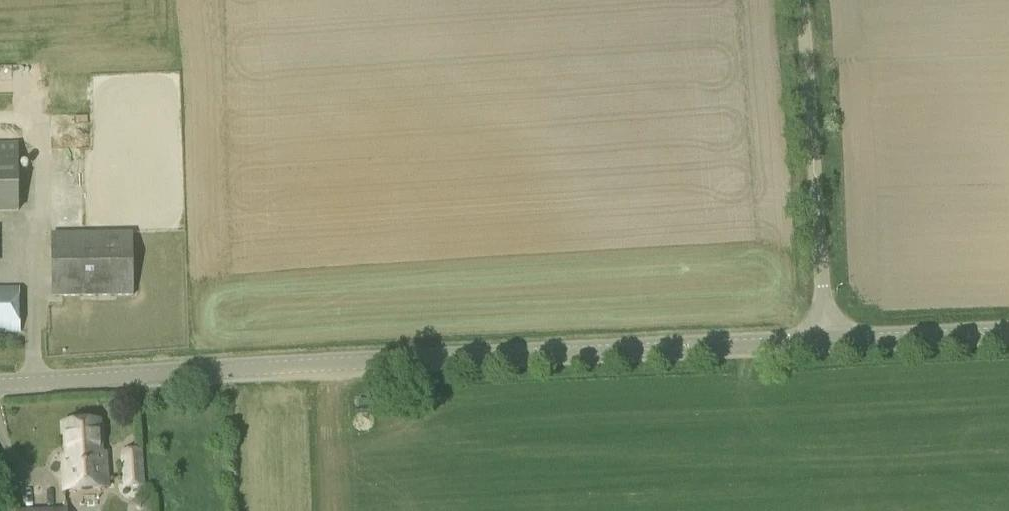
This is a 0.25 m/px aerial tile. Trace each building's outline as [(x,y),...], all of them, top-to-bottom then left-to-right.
[(19,213),(18,144),(0,144),(0,213),(19,213)] [(52,298),(133,297),(132,232),(51,233),(52,298)] [(19,289),(0,289),(0,331),(19,331),(19,289)] [(102,454),(99,421),(63,423),(65,455),(61,456),(64,491),(108,488),(106,453),(102,454)] [(123,489),(145,488),(143,450),(121,452),(123,489)]
